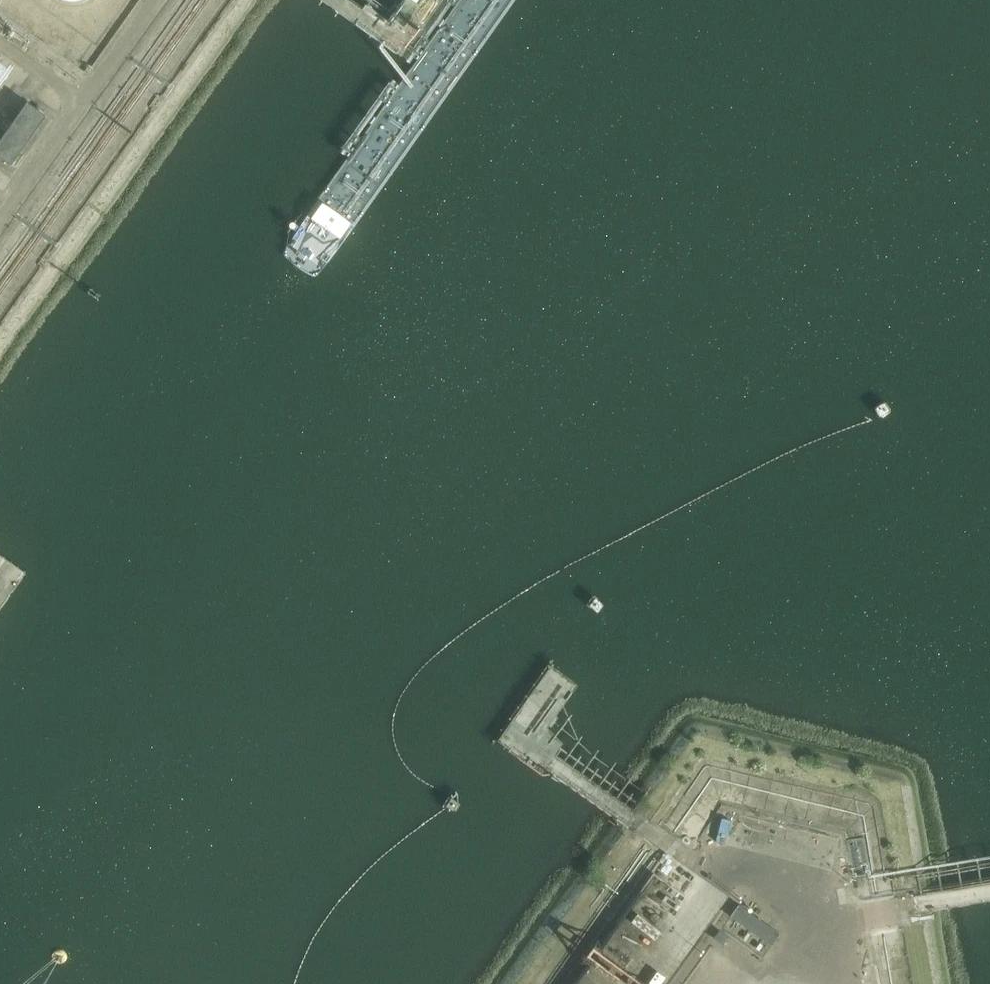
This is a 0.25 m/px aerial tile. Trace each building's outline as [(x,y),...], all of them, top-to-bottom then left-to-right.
[(13,165),(47,116),(29,104),(0,145),(0,157),(13,165)] [(665,874),(652,893),(665,903),(679,883),(665,874)] [(779,933),(739,907),(731,919),(771,946),(779,933)] [(755,944),(722,926),(713,944),(746,962),(755,944)]
